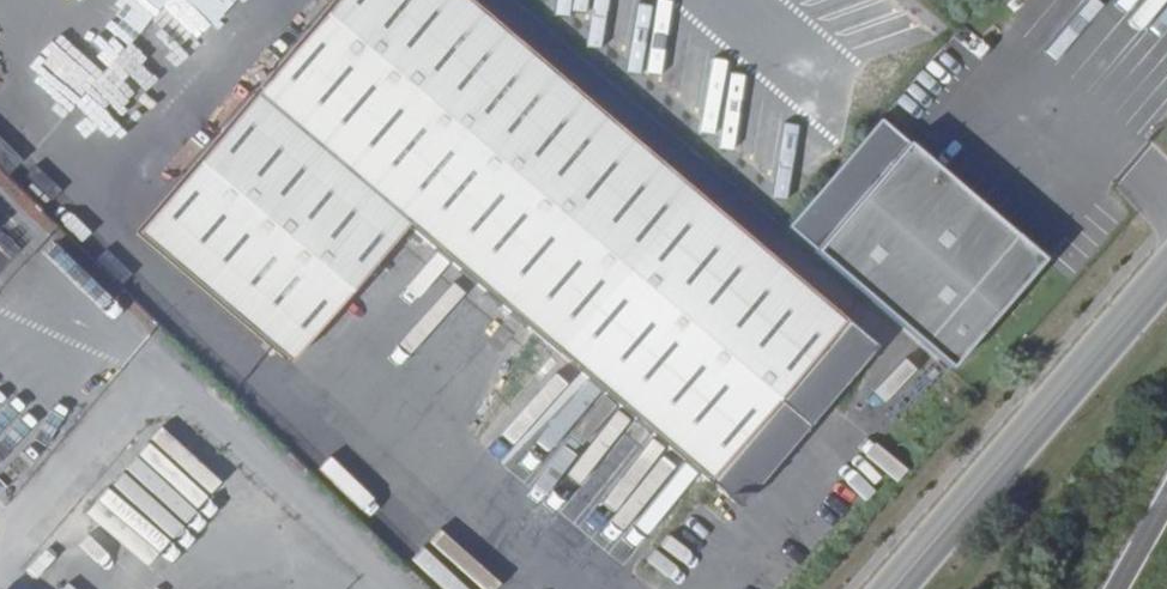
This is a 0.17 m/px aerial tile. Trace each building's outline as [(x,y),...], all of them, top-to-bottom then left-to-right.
[(436,235),(573,76),(483,0),(292,0),(117,208),(285,345),(403,207),(436,235)] [(1155,45),(1166,28),(1166,0),(1090,0),(1155,45)] [(573,76),(436,235),(717,473),(851,313),(573,76)] [(793,223),(932,340),(1024,231),(885,113),(793,223)] [(70,354),(0,428),(28,454),(33,459),(103,385),(70,354)] [(167,428),(92,513),(159,571),(221,500),(213,492),(225,478),(167,428)] [(458,549),(435,572),(425,562),(416,570),(435,588),(499,588),(458,549)]
